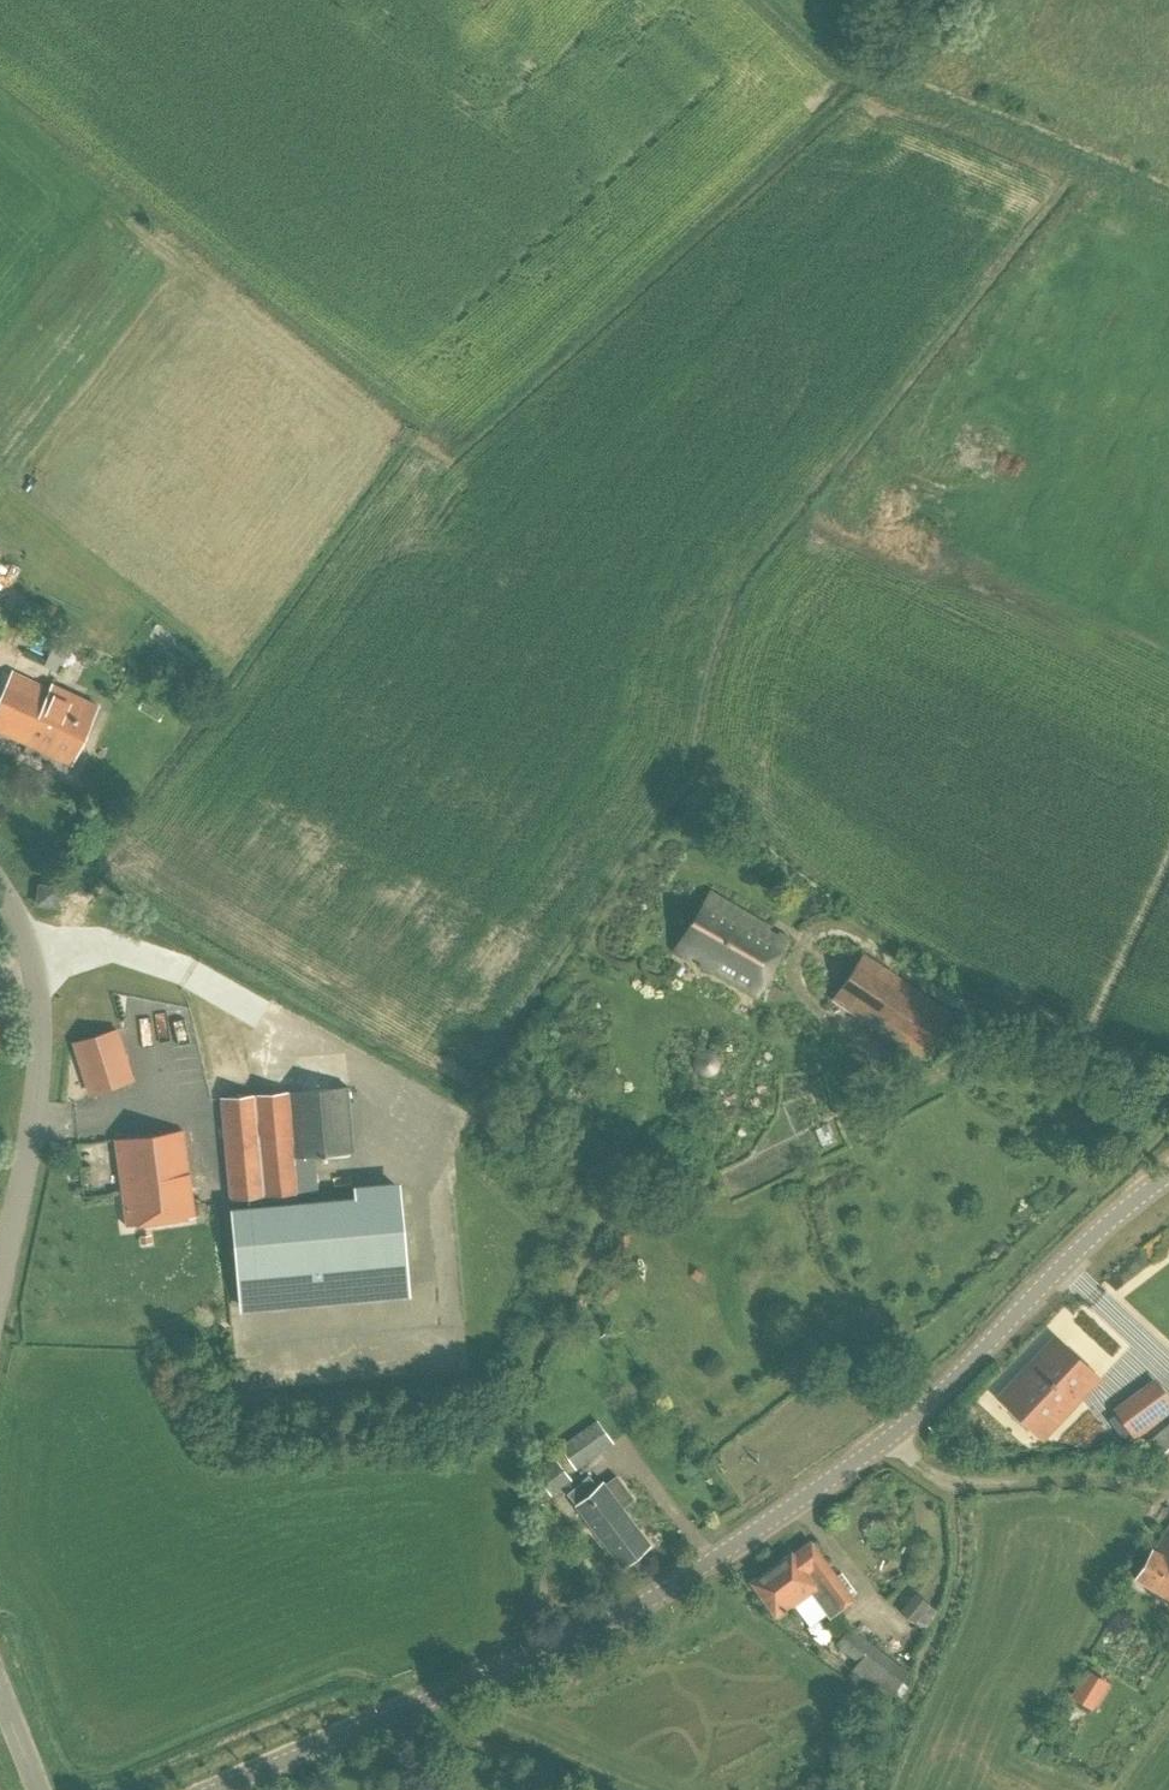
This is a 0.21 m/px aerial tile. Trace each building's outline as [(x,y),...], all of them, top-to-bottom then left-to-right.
[(55,606),(43,601),(35,619),(47,624),(55,606)] [(12,673),(0,700),(0,733),(72,765),(99,706),(53,685),(50,691),(12,673)] [(56,906),(58,888),(40,886),(37,904),(56,906)] [(776,936),(767,931),(770,927),(711,893),(676,951),(689,958),(691,954),(702,961),(700,964),(755,996),(788,938),(778,933),(776,936)] [(920,1060),(953,1013),(864,952),(832,1000),(920,1060)] [(91,1093),(132,1080),(117,1029),(75,1042),(91,1093)] [(297,1164),(297,1158),(355,1153),(349,1086),(289,1092),(222,1098),(232,1199),(316,1189),(314,1162),(297,1164)] [(127,1226),(195,1217),(183,1130),(115,1140),(127,1226)] [(356,1198),(232,1209),(241,1306),(408,1291),(399,1188),(356,1192),(356,1198)] [(608,1350),(616,1344),(620,1341),(610,1328),(607,1331),(598,1338),(608,1350)] [(1032,1380),(1016,1397),(1039,1419),(1055,1401),(1061,1407),(1069,1398),(1063,1393),(1079,1376),(1056,1354),(1040,1371),(1034,1366),(1026,1374),(1032,1380)] [(1168,1413),(1168,1395),(1155,1377),(1112,1409),(1134,1439),(1168,1413)] [(575,1470),(614,1443),(597,1420),(559,1446),(575,1470)] [(1159,1466),(1168,1457),(1168,1424),(1166,1427),(1145,1444),(1142,1448),(1159,1466)] [(550,1495),(572,1480),(555,1459),(535,1474),(550,1495)] [(590,1494),(579,1481),(565,1493),(576,1505),(575,1506),(623,1567),(651,1545),(623,1508),(635,1499),(617,1474),(604,1484),(603,1483),(590,1494)] [(1154,1549),(1152,1549),(1135,1579),(1168,1599),(1168,1524),(1154,1549)] [(837,1575),(810,1540),(792,1554),(791,1552),(751,1582),(777,1617),(811,1592),(830,1618),(855,1598),(852,1594),(856,1591),(842,1572),(837,1575)] [(923,1629),(938,1609),(928,1601),(917,1592),(915,1591),(900,1611),(923,1629)] [(882,1707),(909,1672),(850,1626),(835,1645),(858,1662),(845,1679),(882,1707)] [(1087,1670),(1071,1696),(1085,1704),(1100,1679),(1087,1670)]
